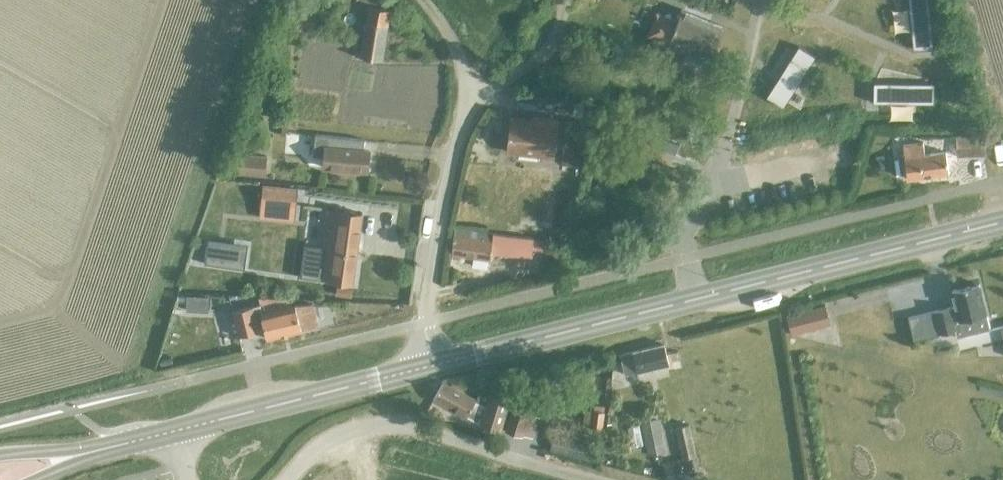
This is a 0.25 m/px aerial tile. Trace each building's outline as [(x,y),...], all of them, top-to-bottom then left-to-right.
[(913,49),(933,48),(928,0),(908,0),(913,49)] [(354,57),(381,61),(389,11),(369,8),(362,53),(355,52),(354,57)] [(658,13),(648,37),(680,50),(712,62),(726,28),(710,21),(681,10),(677,20),(658,13)] [(798,46),(766,97),(782,108),(815,57),(798,46)] [(933,83),(874,83),(873,103),(933,103),(933,83)] [(251,96),(247,107),(256,110),(260,99),(251,96)] [(574,115),(582,116),(583,103),(575,103),(574,115)] [(556,157),(560,119),(542,117),(541,121),(510,118),(506,152),(556,157)] [(581,139),(583,122),(567,120),(564,137),(581,139)] [(324,158),(323,168),(367,172),(370,151),(363,151),(364,140),(315,135),(313,157),(324,158)] [(984,156),(984,138),(956,138),(956,156),(984,156)] [(908,179),(949,173),(945,151),(924,154),(923,142),(903,145),(908,179)] [(578,166),(580,150),(563,148),(562,164),(578,166)] [(267,157),(237,154),(235,172),(265,175),(267,157)] [(263,185),(260,206),(295,210),(297,189),(263,185)] [(362,214),(327,209),(322,248),(304,245),(299,277),(352,285),(362,214)] [(539,237),(540,226),(507,223),(506,233),(539,237)] [(531,256),(532,238),(510,237),(493,234),(454,230),(452,255),(490,259),(491,254),(531,256)] [(209,242),(206,265),(239,270),(243,247),(209,242)] [(950,306),(934,310),(940,334),(955,331),(957,336),(971,333),(976,332),(988,329),(978,283),(952,289),(956,305),(950,306)] [(336,287),(335,296),(350,298),(351,288),(336,287)] [(187,295),(187,310),(208,311),(209,296),(187,295)] [(259,296),(261,305),(232,312),(239,337),(265,330),(267,339),(317,327),(312,304),(296,306),(290,307),(288,297),(259,296)] [(825,307),(786,316),(791,335),(830,325),(825,307)] [(621,355),(620,355),(624,374),(668,365),(664,346),(621,355)] [(442,381),(433,400),(466,418),(467,417),(480,423),(480,424),(500,430),(509,399),(489,393),(478,389),(475,398),(442,381)] [(514,402),(506,429),(522,434),(530,407),(514,402)] [(604,412),(593,410),(590,427),(601,429),(604,412)] [(658,419),(642,422),(648,456),(664,453),(658,419)] [(682,459),(696,456),(689,425),(676,428),(682,459)]
